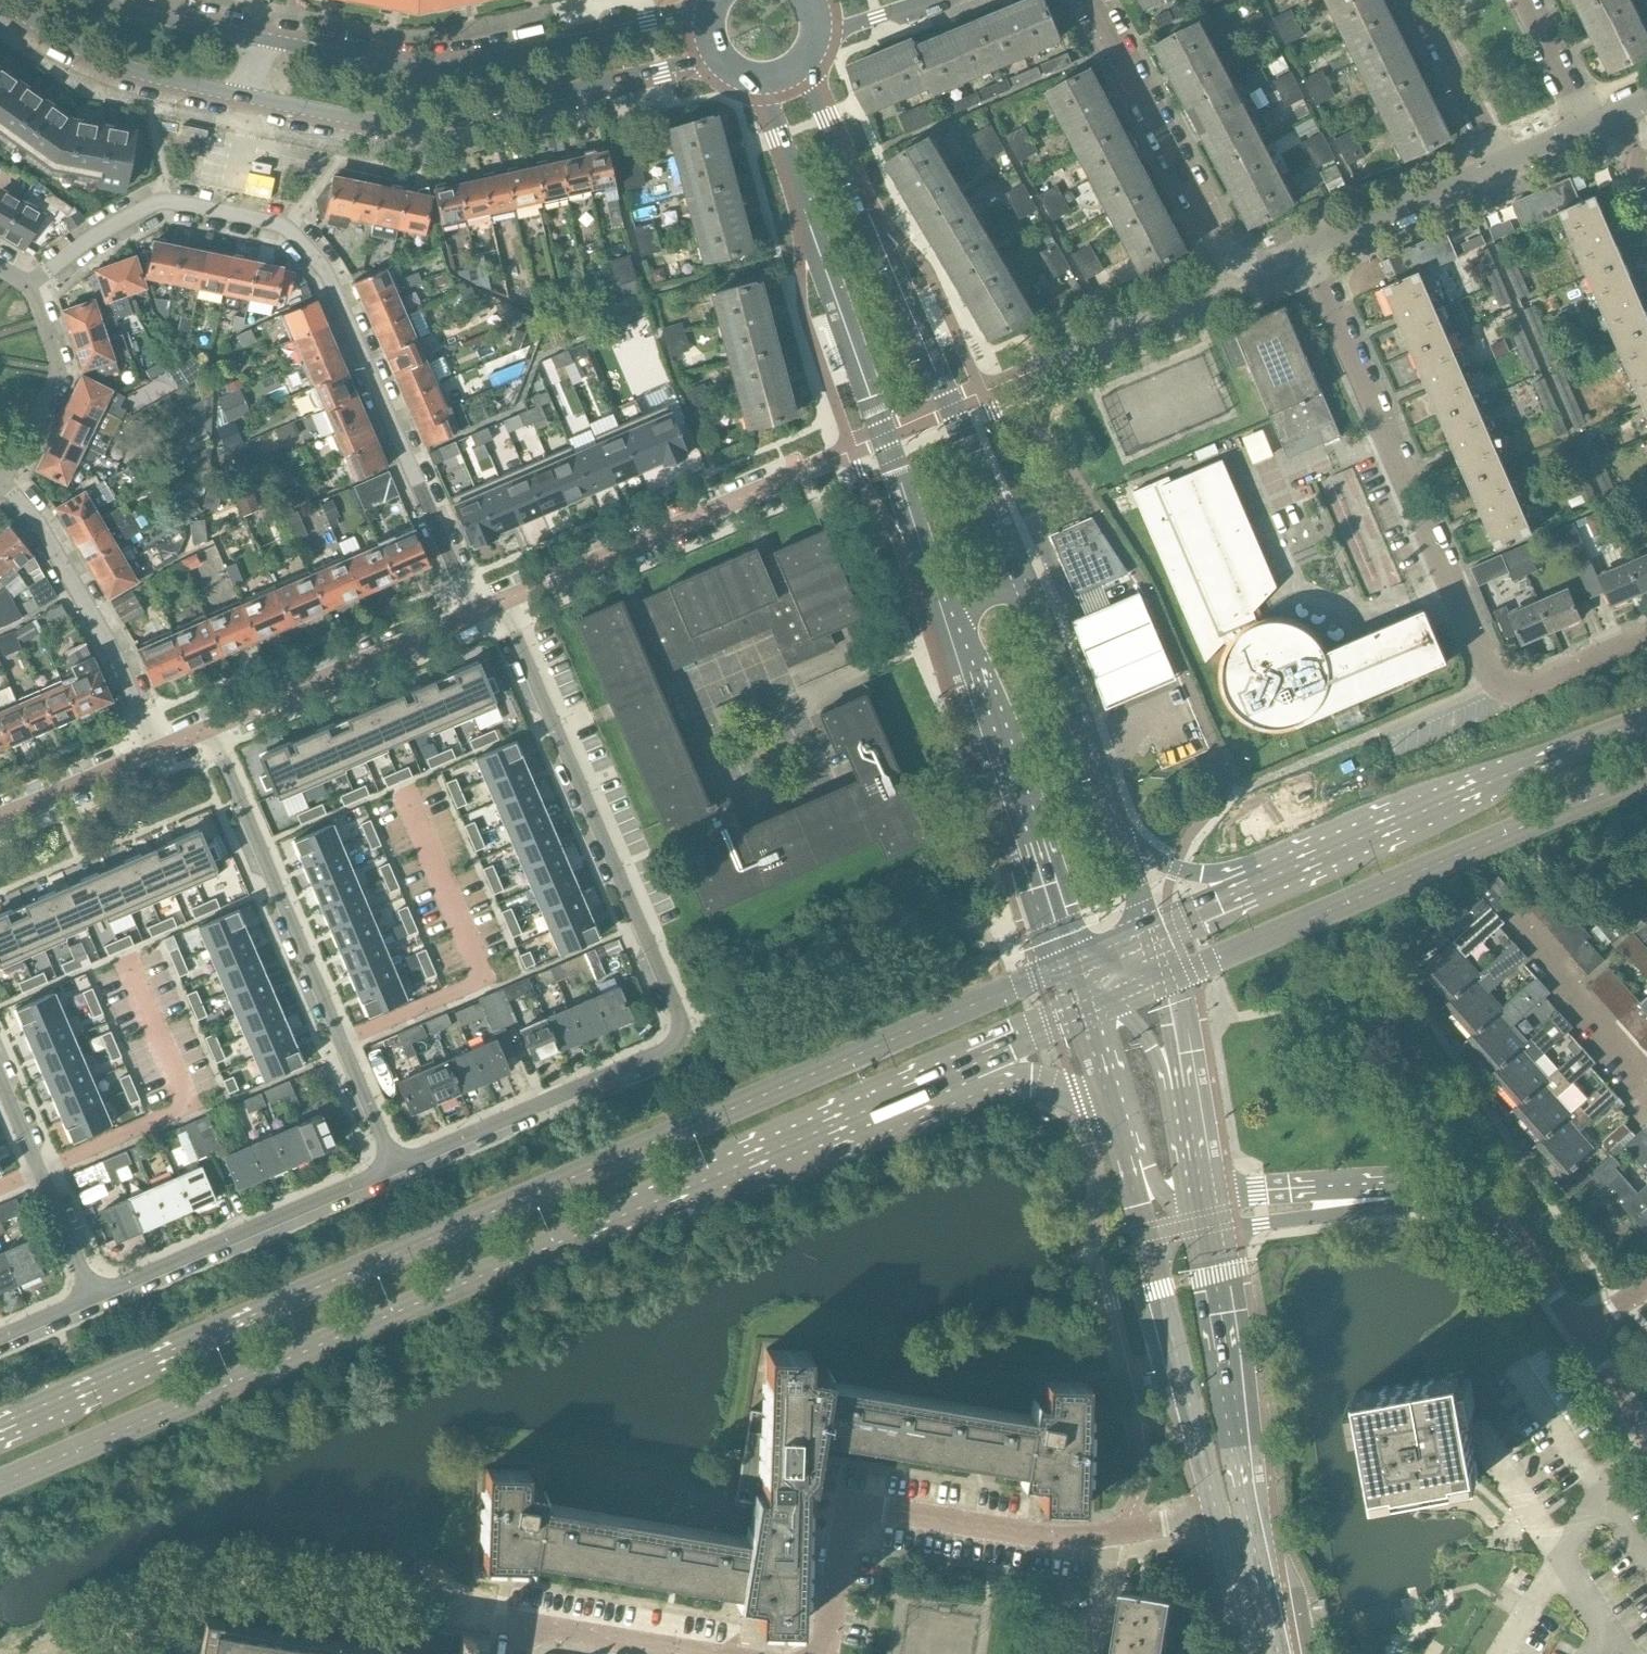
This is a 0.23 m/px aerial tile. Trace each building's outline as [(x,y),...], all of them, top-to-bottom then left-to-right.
[(432,0),(364,0),(390,5),(389,6),(401,9),(401,8),(416,10),(433,7),(432,0)] [(998,63),(1060,37),(1059,35),(1044,0),(1032,0),(981,21),(998,63)] [(1204,7),(1201,0),(1194,0),(1173,10),(1177,20),(1204,7)] [(1388,15),(1381,0),(1332,0),(1349,35),(1388,15)] [(1583,8),(1613,69),(1646,52),(1646,38),(1628,0),(1598,0),(1583,8)] [(1291,9),(1282,14),(1285,20),(1288,27),(1298,22),(1291,9)] [(1160,27),(1173,21),(1169,11),(1155,17),(1160,27)] [(1256,22),(1265,18),(1262,11),(1252,15),(1256,22)] [(1282,14),(1272,19),(1276,25),(1285,20),(1282,14)] [(1252,15),(1243,20),(1249,33),(1259,29),(1256,22),(1252,15)] [(1419,77),(1388,15),(1349,35),(1379,96),(1419,77)] [(1265,18),(1256,22),(1259,29),(1268,24),(1265,18)] [(1276,25),(1279,32),(1288,27),(1285,20),(1276,25)] [(981,21),(918,48),(934,89),(998,63),(981,21)] [(1191,104),(1230,84),(1198,22),(1159,43),(1191,104)] [(1305,35),(1298,22),(1288,27),(1292,33),(1295,40),(1305,35)] [(1262,35),(1271,31),(1268,24),(1259,29),(1262,35)] [(1282,38),(1292,33),(1288,27),(1279,32),(1282,38)] [(1256,47),(1265,43),(1262,35),(1259,29),(1249,33),(1256,47)] [(1059,35),(1060,37),(1067,53),(1011,77),(1015,86),(1082,57),(1069,31),(1059,35)] [(1271,31),(1262,35),(1265,43),(1275,38),(1271,31)] [(1282,38),(1286,45),(1295,40),(1292,33),(1282,38)] [(934,89),(918,48),(915,41),(851,67),(868,108),(930,82),(934,89)] [(134,131),(71,119),(0,68),(0,139),(12,148),(9,151),(10,152),(12,148),(48,174),(60,176),(59,180),(60,180),(61,176),(123,188),(129,158),(132,158),(133,150),(131,149),(134,131)] [(1313,74),(1316,80),(1320,87),(1329,82),(1322,69),(1313,74)] [(1121,130),(1088,70),(1049,90),(1082,151),(1121,130)] [(1286,83),(1295,78),(1292,71),(1282,76),(1286,83)] [(1313,74),(1304,79),(1307,85),(1316,80),(1313,74)] [(1282,76),(1273,81),(1280,94),(1289,89),(1286,83),(1282,76)] [(1419,77),(1379,96),(1409,157),(1449,138),(1419,77)] [(980,89),(985,100),(1012,88),(1007,78),(980,89)] [(1295,78),(1286,83),(1289,89),(1299,84),(1295,78)] [(1320,87),(1316,80),(1307,85),(1311,92),(1320,87)] [(1336,95),(1329,82),(1320,87),(1323,93),(1326,100),(1336,95)] [(1191,104),(1224,164),(1262,143),(1230,84),(1191,104)] [(1292,96),(1302,91),(1299,84),(1289,89),(1292,96)] [(1320,87),(1311,92),(1314,98),(1323,93),(1320,87)] [(1286,107),(1296,103),(1292,96),(1289,89),(1280,94),(1286,107)] [(1302,91),(1292,96),(1296,103),(1306,98),(1302,91)] [(943,107),(947,116),(981,101),(977,92),(943,107)] [(1314,98),(1317,105),(1326,100),(1323,93),(1314,98)] [(899,115),(907,134),(934,122),(925,103),(899,115)] [(686,192),(729,182),(712,115),(669,126),(686,192)] [(1297,125),(1304,139),(1319,131),(1313,117),(1297,125)] [(985,135),(995,130),(991,123),(982,128),(985,135)] [(1029,135),(1024,126),(1015,131),(1019,137),(1022,143),(1031,139),(1029,135)] [(982,128),(972,133),(980,146),(989,141),(985,135),(982,128)] [(1042,128),(1029,135),(1031,139),(1037,152),(1038,151),(1036,146),(1048,140),(1042,128)] [(995,130),(985,135),(989,141),(998,136),(995,130)] [(1082,151),(1105,194),(1114,211),(1154,191),(1121,130),(1082,151)] [(1353,130),(1344,135),(1347,141),(1351,147),(1360,143),(1353,130)] [(1010,142),(1019,137),(1015,131),(1006,135),(1010,142)] [(1317,142),(1326,138),(1323,131),(1314,136),(1317,142)] [(1344,135),(1335,139),(1338,146),(1347,141),(1344,135)] [(992,148),(1002,143),(998,136),(989,141),(992,148)] [(1303,141),(1307,148),(1297,152),(1300,158),(1320,149),(1317,142),(1314,136),(1303,141)] [(1019,137),(1010,142),(1013,148),(1022,143),(1019,137)] [(911,194),(925,219),(964,196),(928,138),(890,159),(911,194)] [(1326,138),(1317,142),(1320,149),(1329,144),(1326,138)] [(1022,143),(1026,150),(1029,156),(1037,152),(1031,139),(1022,143)] [(987,160),(996,155),(992,148),(989,141),(980,146),(987,160)] [(1338,146),(1341,152),(1351,147),(1347,141),(1338,146)] [(1002,143),(992,148),(996,155),(1005,150),(1002,143)] [(1017,155),(1026,150),(1022,143),(1013,148),(1017,155)] [(1224,164),(1240,194),(1255,224),(1294,204),(1290,194),(1262,143),(1224,164)] [(1357,161),(1366,156),(1360,143),(1351,147),(1354,154),(1357,161)] [(1323,155),(1332,151),(1329,144),(1320,149),(1323,155)] [(1345,159),(1354,154),(1351,147),(1341,152),(1345,159)] [(618,198),(617,196),(607,150),(595,153),(594,149),(584,151),(585,155),(582,155),(591,194),(604,190),(606,200),(618,198)] [(1303,164),(1314,159),(1317,167),(1326,163),(1323,155),(1320,149),(1300,158),(1303,164)] [(1026,150),(1017,155),(1020,161),(1029,156),(1026,150)] [(1332,151),(1323,155),(1326,163),(1336,158),(1332,151)] [(567,199),(588,194),(591,194),(582,155),(572,158),(571,154),(560,157),(561,160),(558,161),(567,199)] [(1357,161),(1354,154),(1345,159),(1348,165),(1357,161)] [(638,156),(618,161),(625,190),(645,185),(638,156)] [(543,205),(567,199),(558,161),(547,163),(547,160),(536,162),(537,166),(534,166),(543,205)] [(514,211),(539,205),(543,205),(534,166),(518,170),(518,167),(507,169),(507,172),(504,173),(510,194),(514,211)] [(379,180),(338,172),(337,176),(334,175),(331,188),(326,187),(319,194),(318,196),(317,202),(320,213),(326,215),(325,221),(346,226),(348,218),(372,223),(380,185),(378,184),(379,180)] [(490,216),(514,211),(510,194),(504,173),(495,175),(494,172),(483,174),(484,178),(481,178),(485,194),(490,216)] [(466,222),(490,216),(485,194),(481,178),(471,180),(470,177),(458,180),(459,183),(457,184),(460,194),(466,222)] [(1514,203),(1524,228),(1560,212),(1560,211),(1580,203),(1569,179),(1535,194),(1514,203)] [(433,189),(442,227),(466,222),(460,194),(457,184),(447,186),(446,182),(435,185),(436,188),(433,189)] [(686,192),(687,194),(704,259),(747,247),(733,194),(729,182),(686,192)] [(372,223),(397,228),(405,194),(406,190),(403,189),(402,186),(394,184),(391,187),(380,185),(372,223)] [(1019,196),(1027,191),(1024,184),(1015,189),(1019,196)] [(1057,184),(1048,189),(1052,196),(1055,203),(1065,198),(1057,184)] [(397,228),(423,233),(432,196),(430,195),(430,194),(428,186),(418,189),(417,192),(406,190),(405,194),(397,228)] [(1007,194),(1010,200),(1014,207),(1023,202),(1019,196),(1015,189),(1007,194)] [(1043,201),(1052,196),(1048,189),(1039,194),(1043,201)] [(3,235),(22,202),(1,190),(0,191),(0,233),(3,235)] [(1027,191),(1019,196),(1023,202),(1031,197),(1027,191)] [(1185,250),(1154,191),(1114,211),(1146,271),(1185,250)] [(1584,201),(1580,203),(1560,211),(1560,212),(1588,277),(1624,261),(1597,197),(1598,197),(1598,195),(1584,201)] [(998,254),(964,196),(925,219),(945,251),(959,277),(998,254)] [(1052,196),(1043,201),(1046,207),(1055,203),(1052,196)] [(1026,208),(1035,203),(1031,197),(1023,202),(1026,208)] [(1063,216),(1072,211),(1065,198),(1055,203),(1059,209),(1063,216)] [(1010,200),(1001,205),(1007,215),(1015,210),(1021,219),(1022,219),(1014,207),(1010,200)] [(22,202),(3,235),(24,247),(43,215),(22,202)] [(1014,207),(1022,219),(1030,214),(1026,208),(1023,202),(1014,207)] [(1035,203),(1026,208),(1030,214),(1038,209),(1035,203)] [(1050,214),(1059,209),(1055,203),(1046,207),(1050,214)] [(1059,209),(1050,214),(1054,221),(1063,216),(1059,209)] [(84,220),(83,218),(79,211),(62,220),(68,230),(84,220)] [(634,227),(639,257),(660,253),(654,223),(634,227)] [(676,231),(679,244),(688,242),(684,229),(676,231)] [(1457,257),(1446,232),(1390,256),(1400,280),(1420,271),(1421,272),(1422,272),(1430,289),(1466,274),(1459,256),(1457,257)] [(158,242),(154,241),(146,278),(173,283),(180,246),(169,244),(168,240),(160,239),(158,242)] [(1506,240),(1495,244),(1499,253),(1510,249),(1506,240)] [(1051,254),(1060,249),(1057,242),(1048,248),(1051,254)] [(183,247),(180,246),(173,283),(197,289),(205,252),(194,249),(193,245),(186,244),(183,247)] [(1090,245),(1081,250),(1085,256),(1088,262),(1097,257),(1090,245)] [(1481,261),(1492,256),(1488,247),(1477,252),(1481,261)] [(1048,248),(1039,253),(1046,266),(1055,261),(1051,254),(1048,248)] [(208,252),(205,252),(197,289),(222,294),(230,257),(219,255),(218,251),(211,249),(208,252)] [(1060,249),(1051,254),(1055,261),(1064,255),(1060,249)] [(1499,253),(1503,262),(1514,258),(1510,249),(1499,253)] [(1076,261),(1085,256),(1081,250),(1072,255),(1076,261)] [(361,264),(355,251),(345,256),(351,269),(361,264)] [(489,283),(483,251),(473,254),(475,268),(480,284),(489,283)] [(233,257),(230,257),(222,294),(247,299),(255,262),(244,260),(243,256),(235,254),(233,257)] [(998,254),(959,277),(994,336),(1033,314),(998,254)] [(1059,267),(1068,262),(1064,255),(1055,261),(1059,267)] [(1514,258),(1517,267),(1518,268),(1524,266),(1519,255),(1514,258)] [(146,289),(135,256),(115,263),(128,300),(132,298),(131,293),(146,289)] [(627,256),(611,261),(618,284),(634,279),(627,256)] [(1085,256),(1076,261),(1079,267),(1088,262),(1085,256)] [(1481,261),(1485,270),(1496,265),(1492,256),(1481,261)] [(1095,275),(1104,270),(1097,257),(1088,262),(1092,269),(1095,275)] [(1503,262),(1507,271),(1517,267),(1514,258),(1503,262)] [(257,263),(255,262),(247,299),(273,305),(275,294),(288,296),(293,273),(280,270),(281,268),(270,265),(270,262),(258,259),(257,263)] [(1054,279),(1063,273),(1059,267),(1055,261),(1046,266),(1054,279)] [(1640,297),(1624,261),(1588,277),(1616,341),(1646,328),(1646,314),(1640,297)] [(1068,262),(1059,267),(1063,273),(1072,268),(1068,262)] [(1083,274),(1092,269),(1088,262),(1079,267),(1083,274)] [(128,301),(128,300),(115,263),(95,270),(106,302),(107,302),(111,308),(113,315),(115,319),(132,313),(128,301)] [(1496,265),(1485,270),(1489,279),(1500,274),(1496,265)] [(387,267),(354,281),(364,305),(397,290),(393,281),(387,267)] [(649,270),(653,283),(665,280),(661,267),(649,270)] [(1521,276),(1518,268),(1517,267),(1507,271),(1511,280),(1521,276)] [(458,274),(480,284),(475,268),(458,270),(458,274)] [(1092,269),(1083,274),(1086,280),(1095,275),(1092,269)] [(1386,288),(1401,324),(1413,352),(1449,337),(1421,272),(1420,271),(1400,280),(1383,287),(1384,289),(1386,288)] [(402,279),(406,287),(421,281),(417,272),(402,279)] [(1500,274),(1489,279),(1493,288),(1503,283),(1500,274)] [(1521,276),(1511,280),(1515,289),(1525,285),(1521,276)] [(634,279),(618,284),(621,296),(638,291),(634,279)] [(730,359),(773,347),(755,280),(713,292),(730,359)] [(463,281),(451,286),(454,293),(466,288),(463,281)] [(1503,283),(1493,288),(1497,297),(1507,293),(1503,283)] [(1519,299),(1529,294),(1525,285),(1515,289),(1519,299)] [(364,305),(374,328),(407,314),(397,290),(364,305)] [(483,292),(478,298),(488,306),(493,300),(483,292)] [(1501,306),(1511,302),(1507,293),(1497,297),(1501,306)] [(62,310),(69,330),(113,315),(111,308),(98,312),(93,299),(62,310)] [(140,312),(139,311),(135,299),(128,301),(132,313),(133,314),(140,312)] [(325,325),(315,301),(281,315),(292,339),(325,325)] [(504,302),(495,305),(505,327),(529,316),(504,302)] [(1246,363),(1268,415),(1283,448),(1319,432),(1323,443),(1341,436),(1322,392),(1323,392),(1286,305),(1232,329),(1233,331),(1219,337),(1232,369),(1246,363)] [(1535,306),(1524,311),(1528,319),(1538,315),(1535,306)] [(215,330),(219,311),(210,309),(207,328),(215,330)] [(374,328),(384,351),(417,337),(407,314),(374,328)] [(1517,314),(1506,318),(1510,327),(1521,323),(1517,314)] [(69,330),(75,350),(111,338),(111,337),(107,338),(103,329),(117,324),(115,319),(113,315),(69,330)] [(234,315),(231,331),(242,328),(244,318),(234,315)] [(1538,315),(1528,319),(1532,328),(1542,324),(1538,315)] [(181,316),(177,330),(188,333),(192,319),(181,316)] [(689,351),(681,322),(661,327),(669,356),(689,351)] [(1521,323),(1510,327),(1514,336),(1524,332),(1521,323)] [(1542,324),(1532,328),(1536,337),(1546,333),(1542,324)] [(292,339),(302,362),(302,363),(335,348),(325,325),(292,339)] [(515,327),(509,345),(520,349),(526,330),(515,327)] [(1633,380),(1644,407),(1646,406),(1646,328),(1616,341),(1633,380)] [(250,329),(236,335),(242,347),(256,340),(250,329)] [(615,329),(607,333),(612,345),(620,341),(615,329)] [(1524,332),(1514,336),(1518,345),(1528,341),(1524,332)] [(607,333),(598,336),(603,348),(612,345),(607,333)] [(1546,333),(1536,337),(1540,346),(1550,342),(1546,333)] [(384,351),(385,353),(394,374),(427,360),(417,337),(384,351)] [(1413,352),(1425,380),(1441,417),(1476,401),(1449,337),(1413,352)] [(75,350),(82,370),(95,366),(99,378),(118,371),(110,349),(115,348),(111,338),(75,350)] [(273,357),(286,351),(281,340),(268,345),(273,357)] [(1528,341),(1518,345),(1522,354),(1532,349),(1528,341)] [(1550,342),(1540,346),(1544,355),(1554,350),(1550,342)] [(773,347),(730,359),(748,425),(791,413),(773,347)] [(302,363),(312,386),(345,372),(335,348),(302,363)] [(1525,363),(1536,358),(1532,349),(1522,354),(1525,363)] [(567,350),(559,354),(564,366),(572,362),(567,350)] [(1547,364),(1558,359),(1554,350),(1544,355),(1547,364)] [(559,354),(550,358),(555,370),(564,366),(559,354)] [(1529,371),(1540,367),(1536,358),(1525,363),(1529,371)] [(394,374),(404,397),(437,383),(427,360),(394,374)] [(161,361),(146,370),(151,378),(166,369),(161,361)] [(476,366),(460,373),(464,383),(480,376),(476,366)] [(1563,371),(1553,375),(1556,384),(1567,380),(1563,371)] [(206,372),(193,379),(200,390),(212,383),(206,372)] [(312,386),(322,410),(355,395),(345,372),(312,386)] [(82,375),(72,394),(121,418),(125,408),(120,406),(125,396),(111,390),(82,375)] [(1538,392),(1549,388),(1545,379),(1534,383),(1538,392)] [(1570,389),(1567,380),(1556,384),(1560,393),(1570,389)] [(404,397),(414,421),(447,406),(437,383),(404,397)] [(684,392),(695,419),(732,403),(729,396),(712,403),(703,383),(684,392)] [(241,388),(218,398),(229,422),(251,412),(241,388)] [(1542,401),(1553,396),(1549,388),(1538,392),(1542,401)] [(1564,402),(1574,398),(1570,389),(1560,393),(1564,402)] [(72,394),(63,412),(112,436),(121,418),(72,394)] [(322,410),(332,433),(366,419),(355,395),(322,410)] [(1546,410),(1556,405),(1553,396),(1542,401),(1546,410)] [(1574,398),(1564,402),(1568,411),(1578,407),(1574,398)] [(1441,417),(1453,445),(1469,482),(1504,467),(1476,401),(1441,417)] [(414,421),(424,444),(468,425),(457,402),(447,406),(414,421)] [(667,404),(641,415),(661,462),(663,466),(665,465),(672,462),(682,458),(686,456),(684,453),(687,452),(667,404)] [(1556,405),(1546,410),(1550,419),(1560,414),(1556,405)] [(527,410),(526,410),(532,422),(540,419),(535,407),(527,410)] [(1578,407),(1568,411),(1572,420),(1582,415),(1578,407)] [(526,410),(518,414),(523,426),(532,422),(526,410)] [(63,412),(54,431),(88,449),(88,448),(91,449),(90,450),(103,456),(104,454),(112,436),(63,412)] [(1554,427),(1564,423),(1560,414),(1550,419),(1554,427)] [(619,425),(618,425),(638,472),(638,471),(653,465),(660,462),(661,462),(641,415),(619,425)] [(1576,428),(1586,424),(1582,415),(1572,420),(1576,428)] [(332,433),(342,456),(375,442),(366,419),(332,433)] [(215,430),(225,452),(244,443),(234,421),(215,430)] [(1558,436),(1568,432),(1564,423),(1554,427),(1558,436)] [(594,435),(593,436),(594,438),(595,440),(596,443),(613,482),(614,482),(622,479),(638,472),(618,425),(594,435)] [(487,427),(478,431),(483,443),(492,439),(487,427)] [(181,458),(210,441),(203,429),(174,446),(181,458)] [(54,431),(45,450),(79,467),(79,466),(75,464),(80,455),(84,457),(88,449),(54,431)] [(478,431),(470,434),(475,446),(483,443),(478,431)] [(687,434),(682,436),(688,450),(693,449),(694,448),(698,446),(692,431),(687,434)] [(1591,436),(1581,440),(1585,449),(1595,445),(1591,436)] [(342,456),(353,480),(386,466),(375,442),(342,456)] [(221,464),(248,452),(244,443),(225,452),(217,455),(221,464)] [(589,446),(574,452),(591,492),(606,485),(613,482),(596,443),(589,446)] [(1573,444),(1563,448),(1567,457),(1577,453),(1573,444)] [(571,445),(546,456),(566,502),(574,499),(590,492),(591,492),(574,452),(573,450),(571,445)] [(1595,445),(1585,449),(1589,458),(1599,454),(1595,445)] [(211,446),(183,463),(191,476),(210,465),(211,446)] [(437,449),(428,453),(429,453),(434,464),(435,464),(441,461),(442,461),(437,449)] [(45,450),(35,469),(66,484),(73,470),(77,472),(79,467),(45,450)] [(103,456),(90,450),(87,456),(109,466),(113,458),(104,454),(103,456)] [(1581,461),(1577,453),(1567,457),(1570,466),(1581,461)] [(1599,454),(1589,458),(1592,467),(1602,463),(1599,454)] [(546,456),(523,466),(542,513),(558,506),(566,502),(546,456)] [(1206,663),(1225,643),(1231,646),(1229,650),(1227,654),(1226,659),(1225,663),(1224,668),(1224,672),(1224,677),(1224,682),(1225,686),(1226,691),(1228,695),(1230,699),(1232,703),(1235,707),(1238,710),(1242,713),(1245,716),(1249,719),(1253,721),(1257,723),(1261,725),(1266,726),(1271,727),(1275,727),(1280,727),(1284,727),(1289,726),(1293,725),(1298,723),(1299,726),(1448,661),(1425,609),(1416,613),(1326,651),(1324,648),(1322,644),(1319,640),(1317,637),(1314,634),(1310,631),(1307,629),(1303,626),(1299,624),(1295,623),(1291,622),(1287,621),(1283,620),(1278,620),(1274,620),(1270,620),(1266,621),(1261,622),(1258,623),(1254,612),(1277,587),(1223,459),(1171,481),(1169,475),(1133,491),(1206,663)] [(1585,470),(1581,461),(1570,466),(1574,475),(1585,470)] [(1602,463),(1592,467),(1596,476),(1606,472),(1602,463)] [(197,487),(174,500),(179,507),(204,493),(210,483),(210,465),(191,476),(197,487)] [(288,465),(267,474),(272,486),(293,477),(288,465)] [(521,467),(498,476),(518,523),(526,520),(542,513),(523,466),(521,467)] [(1533,532),(1521,504),(1504,467),(1469,482),(1496,546),(1495,547),(1496,548),(1509,543),(1509,544),(1515,542),(1514,540),(1533,532)] [(1589,479),(1585,470),(1574,475),(1578,484),(1589,479)] [(398,495),(388,471),(353,486),(363,510),(398,495)] [(1606,472),(1596,476),(1600,485),(1610,480),(1606,472)] [(83,492),(100,483),(95,474),(78,483),(83,492)] [(498,476),(475,486),(495,533),(510,526),(518,523),(498,476)] [(1592,488),(1589,479),(1578,484),(1582,492),(1592,488)] [(1604,493),(1614,489),(1610,480),(1600,485),(1604,493)] [(55,508),(65,524),(66,526),(95,509),(91,502),(108,492),(102,482),(100,483),(83,492),(55,508)] [(259,508),(249,485),(232,492),(242,516),(259,508)] [(475,486),(449,498),(454,508),(453,508),(454,509),(453,509),(453,510),(458,521),(459,521),(459,522),(460,522),(469,544),(472,543),(473,547),(474,547),(488,541),(495,538),(496,538),(497,537),(495,533),(475,486)] [(1586,501),(1596,496),(1592,488),(1582,492),(1586,501)] [(294,490),(277,497),(282,509),(299,502),(294,490)] [(204,493),(179,507),(188,519),(204,493)] [(1638,496),(1646,516),(1646,493),(1638,496)] [(332,499),(321,504),(332,530),(340,527),(336,518),(340,517),(332,499)] [(66,526),(76,544),(124,516),(118,507),(100,518),(95,509),(66,526)] [(293,536),(295,540),(307,535),(296,510),(284,515),(293,537),(293,536)] [(76,544),(85,560),(87,562),(116,545),(141,529),(131,512),(124,516),(76,544)] [(271,520),(280,542),(293,537),(284,515),(271,520)] [(1129,572),(1099,526),(1093,517),(1052,535),(1077,594),(1128,573),(1129,572)] [(0,533),(0,551),(11,565),(16,571),(24,565),(35,583),(28,588),(39,607),(57,597),(33,557),(22,537),(11,524),(0,533)] [(1574,524),(1561,529),(1576,565),(1590,559),(1574,524)] [(428,563),(412,527),(377,542),(392,578),(395,577),(399,578),(405,576),(407,572),(428,563)] [(184,529),(166,540),(177,557),(186,535),(184,529)] [(828,631),(834,629),(861,617),(824,529),(773,551),(774,554),(760,560),(755,548),(668,586),(669,588),(623,609),(620,602),(575,621),(584,643),(585,643),(663,822),(660,823),(661,825),(674,819),(689,854),(682,857),(705,910),(707,910),(706,909),(734,897),(735,897),(737,896),(764,883),(765,884),(766,884),(765,880),(786,870),(788,874),(789,874),(789,873),(817,861),(817,862),(819,861),(819,860),(847,848),(848,849),(849,848),(849,847),(877,835),(886,854),(888,854),(887,852),(923,837),(923,838),(925,837),(903,785),(897,788),(889,770),(895,767),(863,694),(861,695),(862,696),(822,713),(822,712),(820,712),(835,747),(843,743),(859,780),(740,831),(726,798),(715,803),(713,800),(706,803),(628,624),(647,615),(668,663),(767,619),(788,667),(835,646),(828,631)] [(377,542),(342,557),(358,593),(360,592),(364,593),(371,590),(372,587),(392,578),(377,542)] [(87,562),(97,580),(136,557),(131,547),(121,553),(116,545),(87,562)] [(4,586),(18,574),(16,571),(11,565),(0,551),(0,582),(4,586)] [(201,565),(195,553),(180,561),(186,574),(201,565)] [(1641,592),(1646,589),(1646,555),(1629,563),(1641,592)] [(97,580),(108,598),(137,581),(131,571),(141,566),(136,557),(97,580)] [(342,557),(308,572),(323,608),(326,607),(330,608),(336,605),(337,602),(358,593),(342,557)] [(1522,561),(1528,573),(1537,569),(1532,557),(1522,561)] [(155,576),(161,587),(186,574),(180,561),(155,576)] [(241,582),(233,562),(224,565),(232,586),(241,582)] [(1641,592),(1629,563),(1600,576),(1612,604),(1641,592)] [(308,572),(273,586),(290,625),(302,620),(303,616),(323,608),(308,572)] [(1084,592),(1092,611),(1091,612),(1073,619),(1110,707),(1128,699),(1178,678),(1141,590),(1116,601),(1108,582),(1084,592)] [(239,601),(255,637),(276,628),(280,630),(290,625),(273,586),(239,601)] [(0,590),(0,592),(7,601),(12,597),(4,587),(0,590)] [(39,607),(28,588),(22,591),(27,600),(22,602),(29,613),(39,607)] [(1540,601),(1551,629),(1552,630),(1581,617),(1569,589),(1540,601)] [(111,603),(123,623),(143,611),(131,591),(111,603)] [(204,616),(220,652),(241,643),(245,644),(252,641),(254,637),(255,637),(239,601),(204,616)] [(1552,630),(1551,629),(1540,601),(1511,614),(1507,604),(1494,609),(1506,636),(1518,631),(1523,643),(1552,630)] [(75,628),(61,603),(35,618),(42,630),(57,620),(63,635),(75,628)] [(204,616),(170,630),(186,667),(207,658),(211,659),(217,656),(219,652),(220,652),(204,616)] [(13,631),(19,645),(20,644),(42,630),(35,618),(14,630),(13,631)] [(170,630),(135,645),(151,681),(172,672),(176,674),(183,671),(184,667),(186,667),(170,630)] [(13,631),(0,636),(0,646),(2,652),(19,645),(13,631)] [(75,714),(76,714),(78,713),(81,715),(88,712),(89,708),(111,698),(93,656),(71,665),(74,673),(60,679),(75,714)] [(478,663),(456,672),(476,716),(481,728),(502,719),(491,693),(499,690),(493,677),(485,680),(478,663)] [(456,672),(434,681),(453,726),(474,717),(480,729),(481,728),(476,716),(456,672)] [(60,679),(38,689),(53,723),(55,722),(58,725),(66,721),(66,718),(75,714),(60,679)] [(434,681),(412,691),(432,735),(436,733),(453,726),(434,681)] [(38,689),(16,698),(31,733),(32,732),(35,735),(43,731),(43,728),(53,723),(38,689)] [(1178,703),(1184,701),(1179,689),(1173,691),(1178,703)] [(412,691),(391,700),(407,737),(427,729),(430,736),(432,735),(412,691)] [(0,705),(0,725),(8,743),(10,742),(13,744),(20,741),(21,737),(31,733),(16,698),(0,705)] [(391,700),(368,710),(386,752),(388,751),(386,746),(407,737),(391,700)] [(368,710),(348,718),(366,761),(386,752),(368,710)] [(348,718),(326,728),(345,773),(346,772),(345,770),(366,761),(348,718)] [(326,728),(305,737),(324,782),(345,773),(326,728)] [(494,729),(482,735),(486,744),(498,739),(494,729)] [(482,735),(469,740),(473,750),(486,744),(482,735)] [(305,737),(283,746),(302,791),(313,786),(324,782),(305,737)] [(524,764),(514,741),(476,758),(486,780),(524,764)] [(283,746),(260,756),(268,774),(260,777),(266,790),(273,787),(279,801),(302,791),(283,746)] [(451,748),(439,753),(443,763),(455,757),(451,748)] [(439,753),(426,759),(430,768),(443,763),(439,753)] [(533,785),(524,764),(486,780),(495,802),(533,785)] [(408,767),(396,772),(400,782),(412,776),(408,767)] [(396,772),(383,778),(387,787),(400,782),(396,772)] [(456,779),(446,782),(452,795),(461,791),(456,779)] [(365,785),(353,791),(357,800),(369,795),(365,785)] [(533,785),(495,802),(504,824),(543,807),(533,785)] [(353,791),(340,796),(344,806),(357,800),(353,791)] [(461,791),(452,795),(457,808),(466,804),(461,791)] [(322,804),(309,809),(314,819),(326,813),(322,804)] [(543,807),(504,824),(513,844),(552,828),(548,819),(543,807)] [(309,809),(297,815),(301,824),(313,819),(314,819),(309,809)] [(370,820),(361,824),(366,836),(375,832),(370,820)] [(474,822),(464,826),(470,838),(479,834),(474,822)] [(332,824),(293,840),(303,863),(341,846),(332,824)] [(552,828),(513,844),(523,867),(561,851),(552,828)] [(199,830),(177,840),(197,884),(218,875),(212,861),(219,858),(214,845),(206,848),(199,830)] [(375,832),(366,836),(371,849),(381,845),(375,832)] [(479,834),(470,838),(475,851),(485,847),(479,834)] [(177,840),(155,849),(174,894),(197,884),(177,840)] [(341,846),(303,863),(312,884),(351,868),(341,846)] [(155,849),(134,859),(153,903),(168,897),(174,894),(155,849)] [(561,851),(523,867),(532,889),(570,872),(561,851)] [(134,859),(112,868),(131,912),(152,903),(153,903),(134,859)] [(388,863),(379,867),(384,880),(394,875),(388,863)] [(492,865),(483,869),(488,881),(498,877),(492,865)] [(112,868),(89,878),(108,922),(131,912),(112,868)] [(351,868),(312,884),(321,905),(359,889),(351,868)] [(570,872),(532,889),(542,910),(580,894),(570,872)] [(1524,900),(1544,882),(1536,874),(1517,891),(1524,900)] [(394,875),(384,880),(390,892),(399,888),(394,876),(394,875)] [(1498,876),(1488,884),(1505,903),(1514,894),(1514,893),(1499,876),(1498,876)] [(498,877),(488,881),(488,882),(494,894),(503,890),(498,877)] [(89,878),(69,886),(87,928),(86,924),(105,916),(108,922),(89,878)] [(1532,908),(1551,890),(1544,882),(1524,900),(1532,908)] [(1491,907),(1495,912),(1505,903),(1488,884),(1437,930),(1449,944),(1491,907)] [(69,886),(47,896),(66,940),(67,940),(66,938),(87,928),(69,886)] [(359,889),(321,905),(323,909),(331,928),(369,911),(368,909),(359,889)] [(1551,890),(1532,908),(1539,917),(1559,899),(1551,890)] [(580,894),(542,910),(551,933),(589,916),(580,894)] [(47,896),(26,905),(45,950),(61,943),(66,940),(47,896)] [(216,898),(203,903),(207,913),(220,907),(216,898)] [(1559,899),(1539,917),(1547,926),(1566,908),(1559,899)] [(203,903),(191,909),(195,918),(207,913),(203,903)] [(26,905),(5,914),(24,959),(45,950),(26,905)] [(407,906),(397,910),(403,923),(412,919),(407,906)] [(1436,956),(1422,969),(1449,1000),(1514,943),(1513,942),(1476,975),(1465,962),(1465,956),(1504,922),(1495,912),(1491,907),(1449,944),(1440,952),(1440,951),(1435,956),(1436,956)] [(511,908),(501,912),(507,925),(516,921),(511,908)] [(1555,934),(1574,917),(1566,908),(1547,926),(1555,934)] [(246,933),(237,910),(198,926),(208,949),(246,933)] [(378,933),(369,911),(331,928),(340,949),(378,933)] [(1642,917),(1646,922),(1635,932),(1634,932),(1646,947),(1646,946),(1643,941),(1646,938),(1646,912),(1642,917)] [(0,916),(0,968),(0,969),(24,959),(5,914),(0,916)] [(589,916),(551,933),(560,954),(598,937),(589,916)] [(173,917),(160,922),(164,931),(177,926),(173,917)] [(1574,917),(1555,934),(1562,943),(1582,926),(1574,917)] [(412,919),(403,923),(408,935),(418,931),(412,919)] [(516,921),(507,925),(512,937),(521,933),(516,921)] [(160,922),(148,927),(151,937),(164,931),(160,922)] [(1570,952),(1586,938),(1590,935),(1582,926),(1562,943),(1570,952)] [(1634,932),(1615,949),(1621,957),(1626,952),(1646,976),(1646,947),(1634,932)] [(246,933),(208,949),(217,970),(255,954),(246,933)] [(378,933),(340,949),(349,971),(387,955),(378,933)] [(130,935),(117,940),(121,950),(134,944),(130,935)] [(1586,938),(1570,952),(1570,953),(1588,973),(1604,959),(1586,938)] [(117,940),(105,946),(109,955),(121,950),(117,940)] [(1445,1004),(1472,1035),(1537,978),(1536,977),(1499,1010),(1487,998),(1488,991),(1526,957),(1514,943),(1449,1000),(1445,1004)] [(178,947),(168,951),(174,964),(183,960),(178,947)] [(425,949),(416,953),(421,966),(431,962),(425,949)] [(529,951),(520,956),(525,968),(535,964),(529,951)] [(87,953),(74,959),(78,968),(91,963),(87,953)] [(596,978),(585,953),(560,963),(566,976),(581,969),(587,981),(596,978)] [(255,954),(217,970),(227,992),(265,976),(255,954)] [(387,955),(349,971),(359,994),(397,977),(387,955)] [(74,959),(61,964),(65,974),(78,968),(74,959)] [(183,960),(174,964),(179,976),(188,972),(183,960)] [(431,962),(421,966),(426,978),(436,974),(431,962)] [(548,969),(553,981),(566,976),(560,963),(548,969)] [(1608,967),(1603,971),(1611,981),(1616,976),(1625,985),(1605,1002),(1646,1050),(1646,996),(1640,1002),(1609,966),(1608,967)] [(553,981),(548,969),(538,973),(544,985),(553,981)] [(1603,971),(1599,975),(1607,984),(1611,981),(1603,971)] [(43,972),(31,977),(35,987),(47,982),(43,972)] [(1599,975),(1594,979),(1602,989),(1607,984),(1599,975)] [(265,976),(227,992),(236,1014),(274,998),(265,976)] [(1597,993),(1605,1002),(1625,985),(1616,976),(1611,981),(1607,984),(1602,989),(1597,993)] [(31,977),(18,983),(22,992),(35,987),(31,977)] [(397,977),(359,994),(367,1015),(406,999),(397,977)] [(1537,978),(1472,1035),(1467,1039),(1495,1070),(1560,1013),(1559,1012),(1522,1045),(1510,1032),(1510,1026),(1549,992),(1537,978)] [(1597,993),(1602,989),(1594,979),(1589,984),(1597,993)] [(593,997),(606,1028),(631,1017),(624,1002),(618,987),(593,997)] [(92,988),(83,992),(88,1005),(98,1000),(92,988)] [(491,994),(505,1027),(517,1022),(503,988),(490,993),(491,994)] [(196,990),(187,994),(192,1007),(202,1003),(196,990)] [(54,992),(16,1009),(25,1031),(63,1014),(54,992)] [(505,1027),(491,994),(490,993),(478,999),(493,1032),(505,1027)] [(593,997),(570,1008),(582,1038),(606,1028),(593,997)] [(274,998),(236,1014),(245,1035),(283,1019),(274,998)] [(98,1000),(88,1005),(93,1017),(103,1013),(98,1000)] [(202,1003),(192,1007),(197,1020),(207,1016),(202,1003)] [(559,1048),(582,1038),(570,1008),(546,1018),(559,1048)] [(434,1018),(439,1031),(451,1025),(446,1013),(434,1018)] [(1572,1027),(1560,1013),(1495,1070),(1490,1074),(1517,1105),(1582,1048),(1582,1047),(1544,1080),(1533,1067),(1533,1061),(1572,1027)] [(63,1014),(25,1031),(35,1053),(73,1037),(63,1014)] [(439,1031),(434,1018),(425,1022),(431,1034),(439,1031)] [(559,1048),(546,1018),(521,1029),(534,1059),(559,1048)] [(283,1019),(245,1035),(255,1058),(293,1041),(283,1019)] [(416,1055),(411,1043),(426,1036),(421,1023),(396,1034),(407,1059),(416,1055)] [(111,1031),(101,1035),(107,1048),(116,1044),(111,1031)] [(214,1034),(205,1038),(210,1050),(220,1046),(214,1034)] [(82,1058),(73,1037),(35,1053),(44,1075),(82,1058)] [(471,1051),(484,1081),(508,1070),(495,1040),(471,1051)] [(293,1041),(255,1058),(264,1079),(302,1063),(293,1041)] [(116,1044),(107,1048),(112,1060),(121,1056),(116,1044)] [(220,1046),(210,1050),(216,1063),(225,1059),(220,1046)] [(1595,1062),(1582,1048),(1517,1105),(1513,1109),(1540,1140),(1605,1083),(1604,1082),(1567,1115),(1556,1102),(1556,1096),(1595,1062)] [(459,1091),(484,1081),(471,1051),(447,1061),(459,1091)] [(82,1059),(44,1075),(53,1096),(91,1080),(82,1059)] [(435,1101),(459,1091),(447,1061),(423,1071),(435,1101)] [(435,1101),(423,1071),(398,1082),(411,1112),(435,1101)] [(129,1074),(120,1078),(125,1091),(134,1087),(129,1074)] [(233,1076),(223,1081),(229,1093),(238,1089),(233,1076)] [(91,1080),(53,1096),(63,1119),(101,1102),(91,1080)] [(299,1106),(288,1080),(264,1091),(269,1103),(285,1097),(290,1110),(299,1106)] [(1605,1083),(1540,1140),(1536,1144),(1563,1175),(1555,1182),(1555,1183),(1557,1181),(1569,1195),(1591,1175),(1579,1162),(1591,1151),(1578,1137),(1579,1131),(1617,1096),(1605,1083)] [(134,1087),(125,1091),(130,1103),(140,1099),(135,1087),(134,1087)] [(251,1096),(256,1109),(265,1105),(260,1092),(251,1096)] [(251,1096),(243,1100),(248,1112),(256,1109),(251,1096)] [(101,1102),(63,1119),(72,1140),(110,1124),(101,1102)] [(195,1121),(209,1154),(221,1149),(207,1115),(195,1121)] [(297,1125),(310,1156),(335,1145),(330,1134),(322,1115),(297,1125)] [(209,1154),(195,1121),(176,1129),(178,1133),(184,1131),(197,1159),(209,1154)] [(1645,1139),(1646,1137),(1646,1132),(1643,1128),(1635,1135),(1624,1122),(1613,1132),(1646,1170),(1646,1142),(1645,1139)] [(297,1125),(273,1136),(286,1166),(310,1156),(297,1125)] [(1613,1132),(1600,1143),(1611,1156),(1593,1172),(1646,1231),(1646,1184),(1637,1193),(1615,1168),(1619,1163),(1614,1157),(1623,1149),(1622,1148),(1624,1146),(1646,1171),(1646,1170),(1613,1132)] [(262,1176),(286,1166),(273,1136),(249,1146),(262,1176)] [(148,1141),(138,1145),(144,1157),(153,1153),(148,1141)] [(144,1157),(138,1145),(130,1149),(135,1161),(144,1157)] [(262,1176),(249,1146),(225,1156),(238,1187),(262,1176)] [(121,1182),(115,1170),(131,1163),(126,1150),(101,1161),(79,1171),(85,1184),(107,1174),(112,1186),(121,1182)] [(200,1167),(175,1178),(188,1208),(213,1198),(200,1167)] [(175,1178),(151,1188),(164,1219),(188,1208),(175,1178)] [(140,1229),(164,1219),(151,1188),(127,1198),(140,1229)] [(140,1229),(127,1198),(103,1209),(116,1239),(140,1229)] [(5,1232),(1,1222),(22,1213),(16,1199),(0,1205),(0,1234),(5,1232)] [(3,1252),(16,1283),(41,1272),(35,1259),(28,1241),(3,1252)] [(16,1283),(3,1252),(0,1253),(0,1289),(16,1283)] [(534,1556),(687,1582),(738,1591),(736,1602),(737,1603),(738,1599),(757,1602),(757,1623),(759,1623),(759,1622),(781,1623),(797,1624),(797,1625),(799,1625),(800,1581),(797,1581),(800,1516),(809,1517),(811,1505),(800,1503),(805,1464),(805,1442),(815,1444),(815,1447),(817,1447),(818,1435),(997,1466),(1019,1469),(1023,1470),(1020,1483),(1022,1483),(1022,1481),(1041,1484),(1040,1507),(1042,1507),(1042,1506),(1080,1507),(1080,1508),(1082,1508),(1086,1381),(1084,1381),(1084,1382),(1067,1382),(1046,1381),(1046,1380),(1044,1380),(1043,1402),(1035,1401),(1035,1399),(1033,1399),(1031,1415),(827,1381),(829,1370),(827,1369),(826,1374),(807,1371),(808,1350),(806,1350),(806,1351),(768,1350),(768,1349),(766,1348),(764,1392),(767,1392),(766,1412),(750,1409),(735,1504),(763,1508),(763,1516),(760,1516),(760,1530),(750,1528),(750,1526),(748,1526),(746,1536),(543,1503),(545,1491),(543,1490),(543,1492),(528,1490),(528,1469),(527,1469),(527,1470),(489,1469),(489,1468),(487,1468),(484,1564),(486,1564),(486,1563),(524,1564),(524,1565),(525,1565),(526,1562),(531,1563),(530,1568),(532,1568),(534,1556)] [(937,1369),(933,1395),(1027,1411),(1031,1385),(937,1369)] [(1426,1379),(1356,1392),(1376,1497),(1403,1492),(1412,1490),(1442,1485),(1442,1484),(1479,1478),(1475,1456),(1469,1423),(1460,1373),(1435,1377),(1426,1379)] [(1125,1586),(1113,1653),(1165,1653),(1175,1595),(1125,1586)] [(221,1629),(223,1621),(205,1618),(199,1653),(373,1653),(221,1629)] [(473,1638),(429,1630),(426,1646),(450,1650),(452,1642),(460,1643),(459,1648),(459,1653),(488,1653),(490,1641),(474,1639),(474,1638),(473,1638)]
